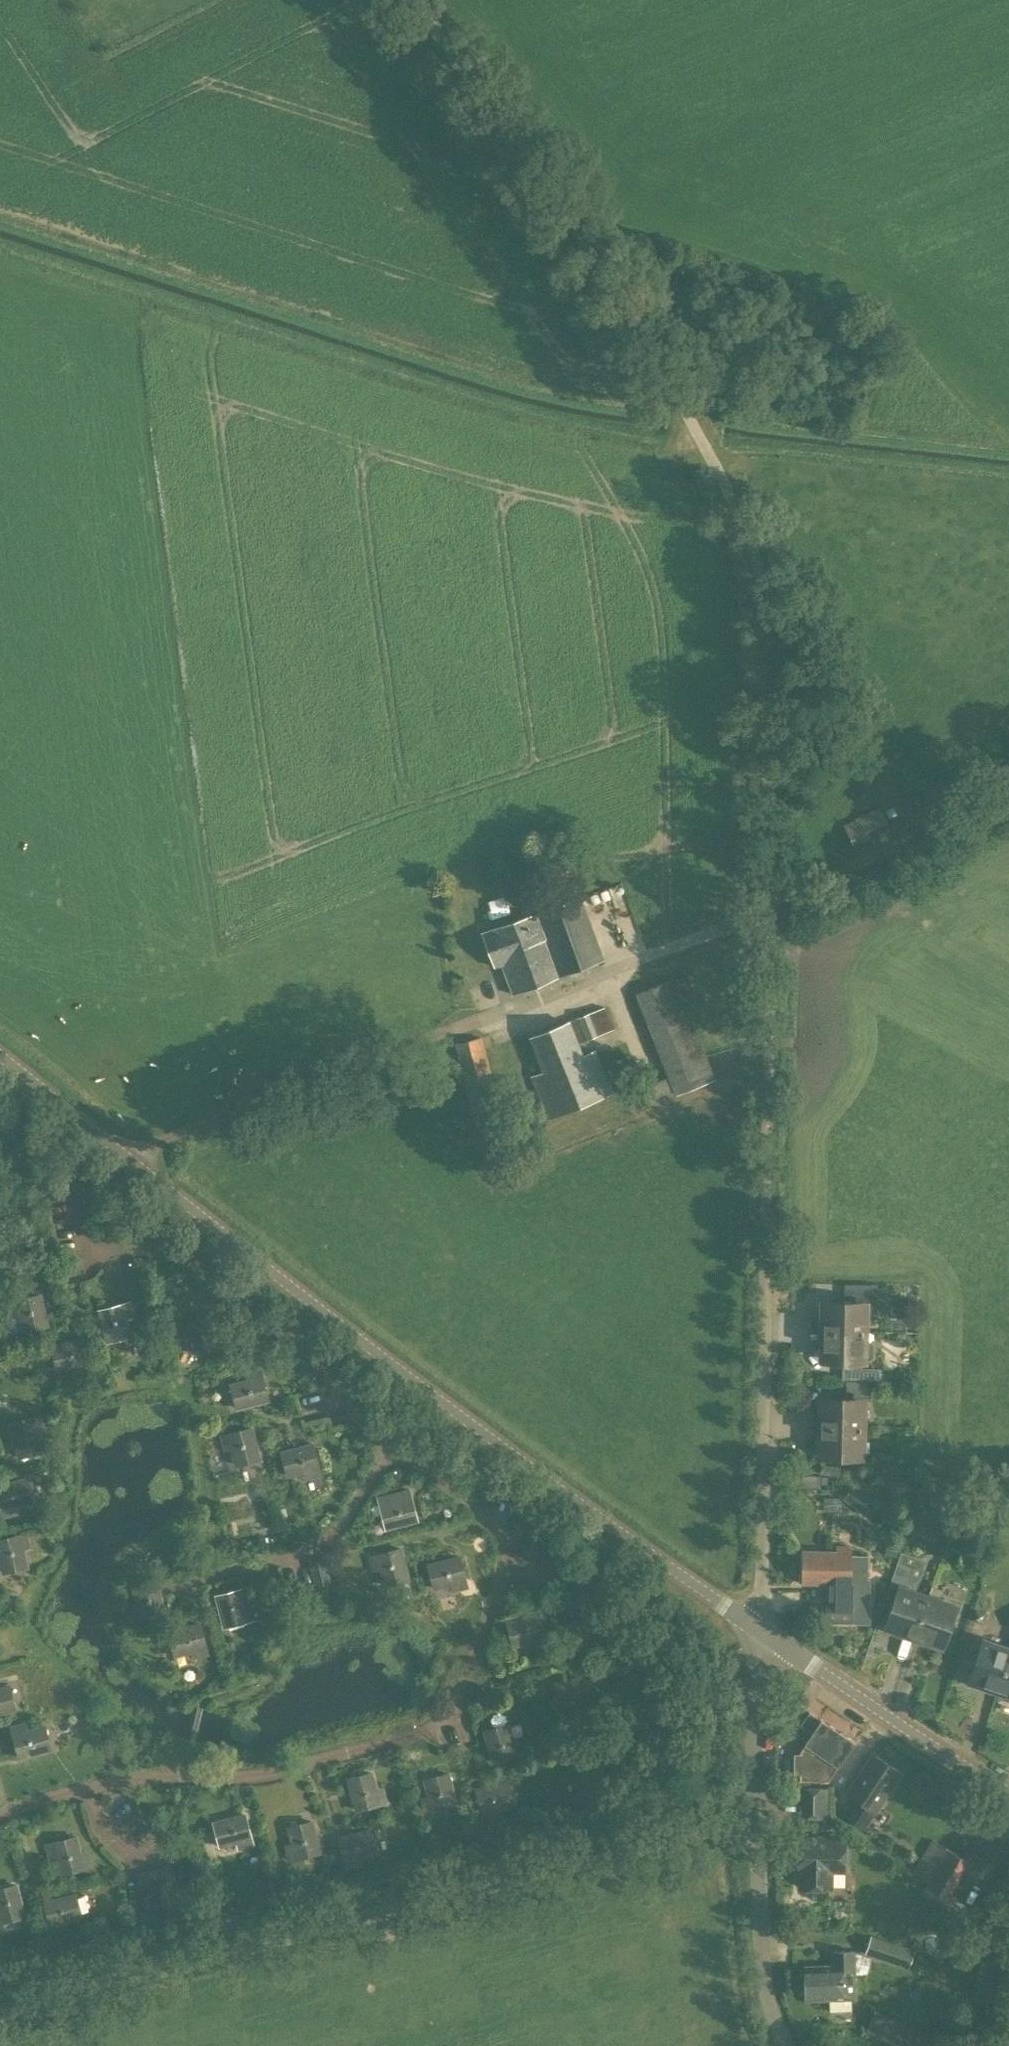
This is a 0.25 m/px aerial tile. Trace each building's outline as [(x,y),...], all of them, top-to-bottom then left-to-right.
[(853,847),(890,830),(879,808),(843,826),(853,847)] [(512,994),(604,960),(581,897),(482,933),(495,968),(501,965),(512,994)] [(683,997),(694,992),(687,976),(676,980),(675,979),(636,994),(675,1096),(716,1080),(683,997)] [(570,1021),(578,1044),(614,1030),(605,1007),(570,1021)] [(578,1044),(570,1021),(528,1037),(542,1072),(529,1077),(547,1120),(613,1093),(597,1049),(583,1055),(578,1044)] [(487,1172),(515,1164),(482,1036),(453,1044),(487,1172)] [(23,1334),(50,1328),(41,1293),(8,1302),(11,1319),(18,1317),(23,1334)] [(129,1321),(135,1318),(131,1301),(97,1310),(106,1345),(133,1337),(129,1321)] [(824,1303),(824,1327),(863,1328),(864,1304),(824,1303)] [(195,1356),(222,1349),(214,1315),(180,1323),(185,1341),(191,1339),(195,1356)] [(863,1341),(863,1328),(824,1327),(823,1361),(863,1362),(863,1360),(869,1360),(873,1357),(873,1345),(869,1342),(863,1341)] [(76,1375),(93,1371),(84,1336),(50,1345),(56,1372),(74,1368),(76,1375)] [(236,1411),(270,1402),(261,1368),(242,1372),(243,1378),(229,1383),(236,1411)] [(822,1399),(822,1424),(861,1424),(862,1400),(822,1399)] [(41,1435),(48,1433),(43,1416),(9,1425),(18,1459),(45,1453),(41,1435)] [(861,1458),(861,1424),(822,1424),(821,1457),(861,1458)] [(232,1467),(262,1461),(253,1426),(219,1435),(222,1452),(223,1453),(230,1451),(232,1467)] [(305,1480),(322,1476),(315,1442),(280,1451),(287,1479),(303,1475),(305,1480)] [(34,1504),(28,1478),(0,1485),(0,1515),(1,1520),(19,1515),(18,1508),(34,1504)] [(853,1482),(844,1499),(867,1512),(877,1496),(853,1482)] [(385,1531),(420,1523),(411,1488),(393,1493),(395,1499),(378,1504),(385,1531)] [(31,1549),(27,1532),(0,1539),(0,1565),(3,1575),(28,1567),(25,1551),(31,1549)] [(868,1624),(869,1557),(851,1557),(852,1545),(835,1545),(835,1551),(801,1551),(801,1584),(826,1584),(825,1623),(868,1624)] [(383,1588),(411,1581),(402,1546),(369,1555),(373,1573),(379,1571),(383,1588)] [(452,1593),(469,1589),(462,1556),(427,1565),(434,1591),(450,1587),(452,1593)] [(315,1587),(332,1583),(325,1557),(307,1562),(315,1587)] [(893,1578),(906,1582),(911,1567),(897,1563),(893,1578)] [(938,1570),(939,1587),(965,1585),(964,1568),(938,1570)] [(133,1622),(167,1614),(159,1578),(131,1585),(135,1602),(129,1604),(133,1622)] [(223,1630),(250,1623),(257,1621),(248,1586),(214,1595),(223,1630)] [(887,1625),(915,1635),(927,1599),(900,1589),(887,1625)] [(955,1608),(927,1599),(915,1635),(942,1644),(955,1608)] [(512,1648),(547,1640),(539,1606),(521,1610),(522,1616),(506,1621),(512,1648)] [(192,1660),(209,1655),(202,1622),(166,1631),(174,1659),(190,1654),(192,1660)] [(999,1690),(1008,1658),(1008,1652),(983,1643),(970,1680),(999,1690)] [(999,1690),(1008,1693),(1008,1658),(999,1690)] [(579,1710),(597,1706),(590,1673),(554,1681),(561,1708),(577,1704),(579,1710)] [(17,1711),(10,1683),(4,1685),(3,1678),(0,1679),(0,1715),(17,1711)] [(829,1782),(855,1742),(811,1713),(802,1727),(803,1737),(800,1741),(805,1744),(800,1752),(800,1753),(794,1753),(793,1774),(799,1774),(799,1781),(829,1782)] [(18,1760),(52,1750),(45,1723),(39,1724),(38,1718),(10,1725),(18,1760)] [(491,1764),(525,1755),(521,1738),(514,1739),(509,1723),(482,1730),(491,1764)] [(844,1816),(865,1830),(902,1773),(872,1753),(847,1794),(855,1799),(844,1816)] [(355,1813),(389,1804),(384,1787),(378,1788),(373,1771),(345,1778),(355,1813)] [(424,1815),(459,1807),(450,1772),(422,1779),(427,1795),(420,1797),(424,1815)] [(496,1812),(516,1807),(511,1780),(475,1788),(481,1821),(496,1819),(496,1812)] [(828,1819),(829,1788),(803,1787),(802,1819),(828,1819)] [(237,1851),(255,1846),(247,1813),(212,1822),(219,1848),(235,1844),(237,1851)] [(314,1819),(286,1827),(289,1843),(284,1844),(288,1862),(322,1854),(314,1819)] [(362,1860),(380,1856),(372,1828),(337,1837),(346,1870),(363,1867),(362,1860)] [(88,1869),(78,1835),(44,1844),(47,1857),(54,1855),(60,1878),(88,1869)] [(931,1838),(911,1875),(950,1895),(969,1858),(931,1838)] [(802,1889),(831,1890),(832,1871),(845,1872),(846,1843),(844,1843),(844,1841),(819,1840),(819,1842),(800,1842),(799,1871),(802,1871),(802,1889)] [(27,1918),(17,1884),(0,1888),(0,1925),(27,1918)] [(67,1924),(84,1919),(78,1893),(43,1901),(51,1933),(69,1931),(67,1924)] [(885,1960),(892,1941),(871,1934),(864,1953),(885,1960)] [(805,1999),(829,1998),(829,2010),(851,2010),(850,1998),(855,1998),(855,1952),(832,1952),(832,1968),(805,1970),(805,1999)] [(935,2039),(874,2011),(865,2031),(898,2045),(932,2045),(935,2039)]
